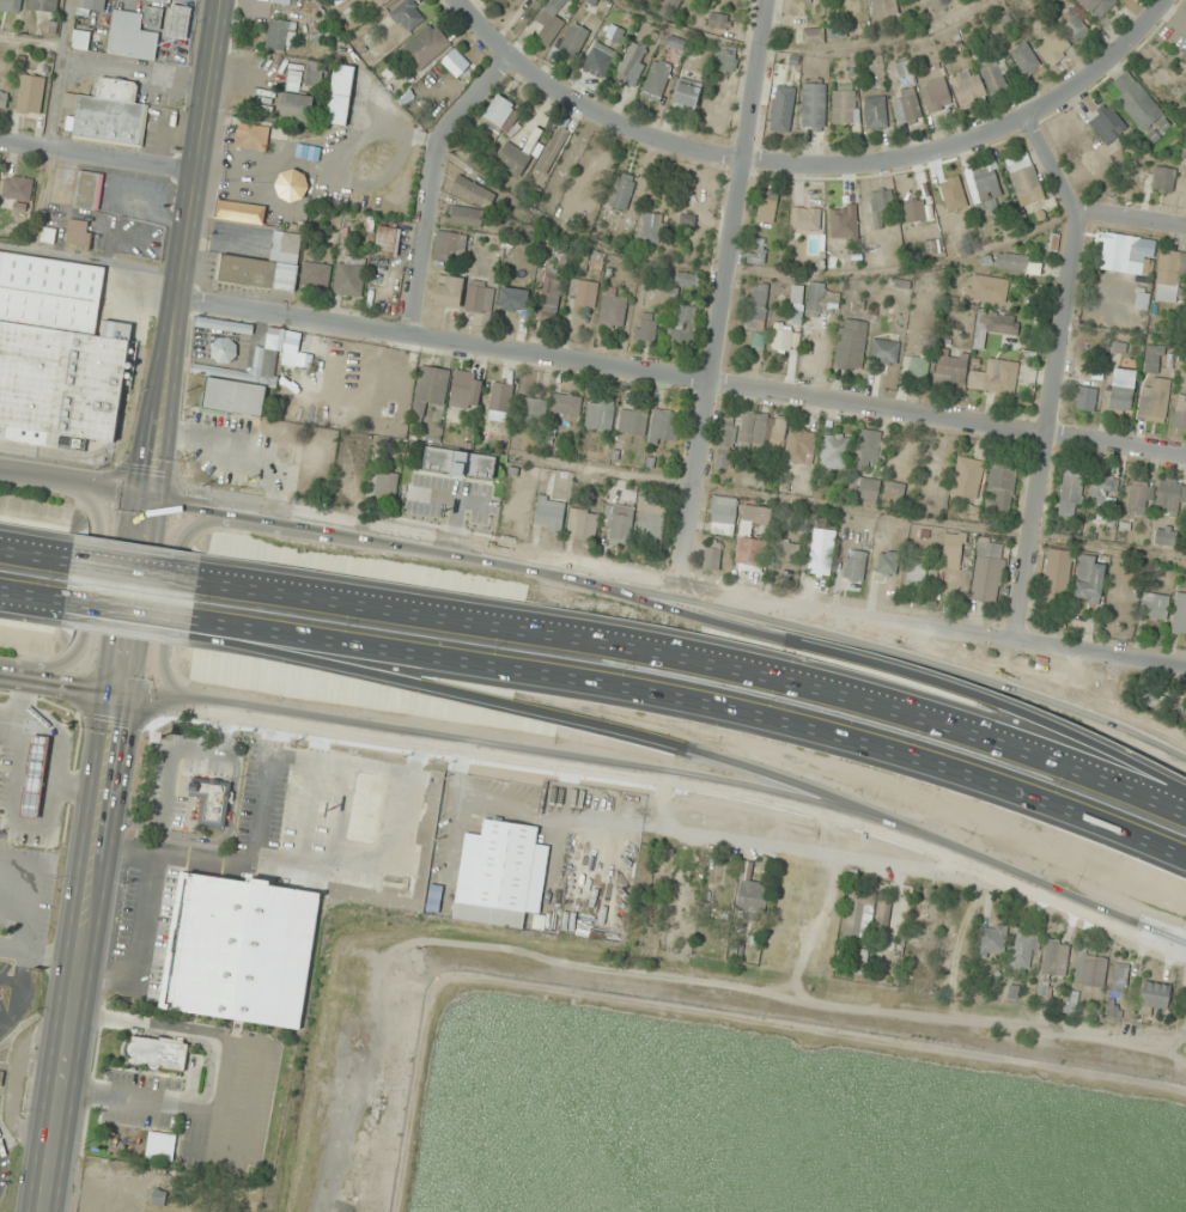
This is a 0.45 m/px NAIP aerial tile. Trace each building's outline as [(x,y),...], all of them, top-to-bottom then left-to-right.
[(23,12),(23,0),(0,0),(0,12),(23,12)] [(57,13),(59,0),(29,0),(28,9),(57,13)] [(78,10),(105,12),(106,0),(79,0),(78,10)] [(376,12),(392,0),(367,0),(376,12)] [(411,0),(404,0),(389,14),(408,35),(427,17),(411,0)] [(536,21),(544,27),(536,38),(548,48),(567,23),(557,15),(568,0),(551,0),(536,21)] [(681,0),(658,0),(653,10),(672,20),(681,0)] [(874,19),(899,15),(896,0),(871,0),(874,19)] [(1099,22),(1119,1),(1118,0),(1075,0),(1099,22)] [(167,35),(187,38),(193,7),(172,4),(167,35)] [(156,61),(164,8),(146,6),(144,14),(113,10),(107,54),(156,61)] [(1093,26),(1073,7),(1058,22),(1078,42),(1093,26)] [(707,26),(730,31),(732,16),(710,12),(707,26)] [(286,52),(291,21),(270,18),(265,48),(286,52)] [(590,30),(573,22),(559,50),(576,58),(590,30)] [(452,45),(435,23),(401,50),(418,72),(452,45)] [(597,41),(582,68),(602,79),(628,33),(615,25),(604,45),(597,41)] [(1051,67),(1072,47),(1054,28),(1033,48),(1051,67)] [(803,44),(825,44),(825,29),(803,29),(803,44)] [(88,50),(91,33),(75,30),(71,47),(88,50)] [(685,42),(671,36),(668,43),(682,49),(685,42)] [(652,49),(632,39),(614,78),(635,87),(652,49)] [(1026,76),(1041,65),(1025,42),(1010,53),(1026,76)] [(739,48),(715,46),(713,71),(736,73),(739,48)] [(457,77),(470,65),(455,49),(442,61),(457,77)] [(999,57),(978,65),(991,95),(1011,87),(999,57)] [(896,64),(900,79),(914,75),(910,60),(896,64)] [(305,84),(322,87),(326,63),(309,61),(305,84)] [(1162,61),(1143,79),(1168,106),(1185,88),(1185,87),(1162,61)] [(661,102),(673,69),(654,62),(642,95),(661,102)] [(347,125),(355,67),(335,64),(326,123),(347,125)] [(988,93),(971,67),(948,82),(965,108),(988,93)] [(1112,84),(1121,95),(1116,99),(1143,132),(1164,115),(1128,71),(1112,84)] [(17,113),(42,115),(45,77),(21,75),(17,113)] [(142,145),(148,105),(136,103),(139,82),(98,77),(95,97),(65,93),(63,108),(76,110),(72,136),(142,145)] [(954,105),(943,77),(919,86),(930,114),(954,105)] [(696,111),(703,88),(679,81),(673,105),(696,111)] [(825,127),(825,83),(803,83),(803,127),(825,127)] [(857,124),(857,85),(833,85),(833,124),(857,124)] [(795,88),(777,87),(772,131),(791,133),(795,88)] [(901,91),(903,98),(892,101),(898,125),(923,119),(915,88),(901,91)] [(9,92),(0,91),(0,109),(6,110),(9,92)] [(315,99),(281,91),(276,115),(310,122),(315,99)] [(509,133),(523,109),(498,94),(484,118),(509,133)] [(888,129),(885,96),(865,97),(867,130),(888,129)] [(1108,146),(1129,128),(1106,103),(1085,121),(1108,146)] [(270,127),(238,124),(236,147),(268,150),(270,127)] [(571,133),(560,126),(536,170),(548,176),(571,133)] [(520,178),(532,157),(508,142),(495,163),(520,178)] [(467,160),(482,170),(491,157),(477,147),(467,160)] [(1006,160),(1020,207),(1044,199),(1030,152),(1006,160)] [(1002,201),(994,166),(967,173),(975,208),(1002,201)] [(1154,190),(1171,194),(1177,172),(1159,167),(1154,190)] [(307,181),(290,170),(275,192),(293,203),(307,181)] [(98,212),(105,175),(81,171),(74,207),(98,212)] [(608,205),(625,211),(637,179),(620,173),(608,205)] [(487,210),(496,195),(460,174),(451,188),(487,210)] [(3,200),(32,201),(34,178),(4,176),(3,200)] [(948,185),(953,214),(967,211),(961,183),(948,185)] [(780,194),(763,190),(756,220),(773,224),(780,194)] [(872,192),(876,218),(895,215),(891,190),(872,192)] [(903,203),(905,224),(926,222),(923,200),(903,203)] [(481,228),(484,211),(452,206),(449,223),(481,228)] [(831,240),(857,240),(857,206),(831,206),(831,240)] [(792,231),(820,231),(820,208),(793,207),(792,231)] [(637,240),(660,244),(664,215),(642,212),(637,240)] [(65,245),(89,249),(94,223),(70,219),(65,245)] [(401,229),(380,226),(376,253),(397,257),(401,229)] [(43,241),(54,243),(56,231),(45,229),(43,241)] [(454,263),(456,253),(464,254),(467,235),(438,230),(433,259),(454,263)] [(301,235),(274,232),(271,261),(220,256),(217,283),(295,291),(301,235)] [(1156,240),(1103,232),(1098,270),(1143,276),(1145,264),(1153,265),(1156,240)] [(938,242),(925,243),(926,257),(939,256),(938,242)] [(0,249),(0,440),(85,452),(86,440),(114,445),(132,327),(99,322),(108,264),(0,249)] [(749,250),(747,262),(765,265),(767,253),(749,250)] [(1161,251),(1154,301),(1180,305),(1185,262),(1185,255),(1161,251)] [(1039,273),(1040,256),(996,252),(994,269),(1039,273)] [(366,262),(346,258),(345,264),(338,262),(332,294),(360,300),(366,262)] [(301,284),(327,290),(331,266),(306,261),(301,284)] [(540,321),(560,322),(562,273),(542,272),(540,321)] [(696,288),(698,277),(678,273),(676,284),(696,288)] [(464,278),(438,275),(435,307),(460,310),(464,278)] [(970,300),(1007,298),(1005,276),(969,278),(970,300)] [(598,282),(574,282),(574,309),(598,309),(598,282)] [(748,327),(765,329),(769,285),(752,283),(748,327)] [(466,311),(493,312),(494,286),(467,285),(466,311)] [(805,286),(793,285),(790,325),(774,324),(772,350),(792,352),(794,325),(801,326),(805,286)] [(809,313),(840,313),(840,287),(809,287),(809,313)] [(499,311),(527,314),(529,291),(501,288),(499,311)] [(599,324),(621,330),(629,301),(606,295),(599,324)] [(693,309),(677,308),(676,341),(692,341),(693,309)] [(1019,317),(978,311),(972,346),(983,348),(985,332),(1016,337),(1019,317)] [(255,326),(197,317),(195,327),(253,336),(255,326)] [(660,323),(641,318),(635,341),(653,346),(660,323)] [(862,371),(868,322),(841,319),(835,368),(862,371)] [(269,418),(280,330),(269,328),(266,350),(257,348),(252,382),(207,376),(202,409),(269,418)] [(211,360),(234,364),(238,342),(215,338),(211,360)] [(899,343),(873,339),(870,362),(896,366),(899,343)] [(1143,372),(1160,375),(1164,348),(1148,345),(1143,372)] [(937,384),(967,384),(967,352),(937,352),(937,384)] [(926,381),(930,358),(913,355),(909,378),(926,381)] [(1019,363),(998,360),(996,373),(971,370),(969,390),(1015,396),(1019,363)] [(443,407),(451,371),(422,365),(412,415),(424,417),(426,404),(443,407)] [(1131,415),(1137,371),(1111,368),(1106,412),(1131,415)] [(486,376),(457,370),(450,405),(479,411),(486,376)] [(1152,387),(1142,386),(1138,419),(1165,423),(1171,380),(1153,378),(1152,387)] [(1095,412),(1097,389),(1075,386),(1073,410),(1095,412)] [(552,414),(579,417),(582,396),(554,393),(552,414)] [(548,400),(523,396),(519,421),(544,426),(548,400)] [(584,427),(609,434),(617,405),(592,398),(584,427)] [(1180,399),(1172,427),(1185,431),(1185,401),(1180,399)] [(646,408),(620,409),(621,435),(647,434),(646,408)] [(651,445),(679,445),(679,412),(651,412),(651,445)] [(735,443),(783,449),(787,418),(739,413),(737,423),(722,421),(719,450),(720,450),(718,469),(733,471),(735,454),(734,454),(735,443)] [(785,461),(811,466),(818,433),(792,428),(785,461)] [(876,468),(882,432),(863,429),(858,465),(876,468)] [(849,435),(823,434),(821,468),(847,469),(849,435)] [(498,458),(426,447),(423,470),(495,481),(498,458)] [(985,463),(959,457),(949,495),(976,502),(985,463)] [(988,509),(1013,510),(1014,468),(989,467),(988,509)] [(766,473),(744,469),(741,483),(763,488),(766,473)] [(1057,516),(1076,519),(1084,472),(1065,469),(1057,516)] [(400,476),(380,471),(373,500),(393,505),(400,476)] [(568,493),(569,474),(555,473),(554,492),(568,493)] [(1120,479),(1094,474),(1088,504),(1104,508),(1106,498),(1115,500),(1120,479)] [(850,496),(878,501),(881,480),(853,476),(850,496)] [(1183,515),(1185,492),(1185,481),(1160,478),(1156,512),(1183,515)] [(882,502),(901,507),(907,485),(887,481),(882,502)] [(1125,508),(1141,517),(1156,492),(1139,483),(1125,508)] [(563,530),(565,498),(539,496),(536,528),(563,530)] [(736,535),(736,498),(712,498),(712,535),(736,535)] [(669,507),(645,499),(633,533),(658,542),(669,507)] [(631,542),(633,505),(607,504),(605,541),(631,542)] [(765,540),(749,539),(750,524),(771,525),(772,507),(743,505),(738,568),(762,570),(765,540)] [(597,539),(597,510),(569,510),(569,538),(597,539)] [(1175,546),(1176,528),(1157,526),(1155,544),(1175,546)] [(808,574),(831,576),(835,530),(812,528),(808,574)] [(801,544),(778,541),(775,563),(799,566),(801,544)] [(1005,545),(979,541),(971,601),(997,605),(1005,545)] [(719,573),(722,548),(705,545),(702,571),(719,573)] [(962,547),(945,545),(942,568),(959,570),(962,547)] [(843,581),(864,583),(866,551),(846,550),(843,581)] [(1072,553),(1048,550),(1043,603),(1054,604),(1055,594),(1068,595),(1072,553)] [(898,552),(877,552),(877,577),(898,577),(898,552)] [(1073,597),(1097,604),(1108,562),(1084,555),(1073,597)] [(905,588),(924,590),(927,560),(908,558),(905,588)] [(1166,622),(1171,597),(1147,592),(1141,617),(1166,622)] [(1178,592),(1171,632),(1185,635),(1185,593),(1178,592)] [(21,818),(39,820),(51,737),(32,734),(21,818)] [(317,902),(425,915),(443,772),(424,770),(409,893),(308,880),(307,888),(178,872),(161,1011),(301,1029),(317,902)] [(345,840),(375,846),(388,776),(358,770),(345,840)] [(197,824),(226,827),(232,783),(200,778),(199,784),(191,783),(189,796),(201,798),(197,824)] [(453,920),(524,930),(538,827),(484,820),(482,836),(464,833),(453,920)] [(736,919),(764,921),(767,883),(739,881),(736,919)] [(868,892),(850,889),(843,935),(861,938),(868,892)] [(910,940),(929,942),(932,908),(914,906),(910,940)] [(876,937),(885,938),(887,917),(879,916),(876,937)] [(1006,926),(979,924),(978,958),(989,959),(990,952),(1005,953),(1006,926)] [(1035,930),(1010,932),(1014,970),(1038,967),(1035,930)] [(1063,980),(1071,946),(1048,940),(1040,975),(1063,980)] [(868,951),(857,949),(855,974),(865,975),(868,951)] [(1073,983),(1102,989),(1109,960),(1079,953),(1073,983)] [(1125,995),(1130,966),(1115,963),(1110,992),(1125,995)] [(1140,1005),(1167,1009),(1171,986),(1144,981),(1140,1005)] [(189,1043),(130,1035),(126,1064),(185,1072),(189,1043)] [(177,1135),(149,1131),(146,1159),(173,1162),(177,1135)]
